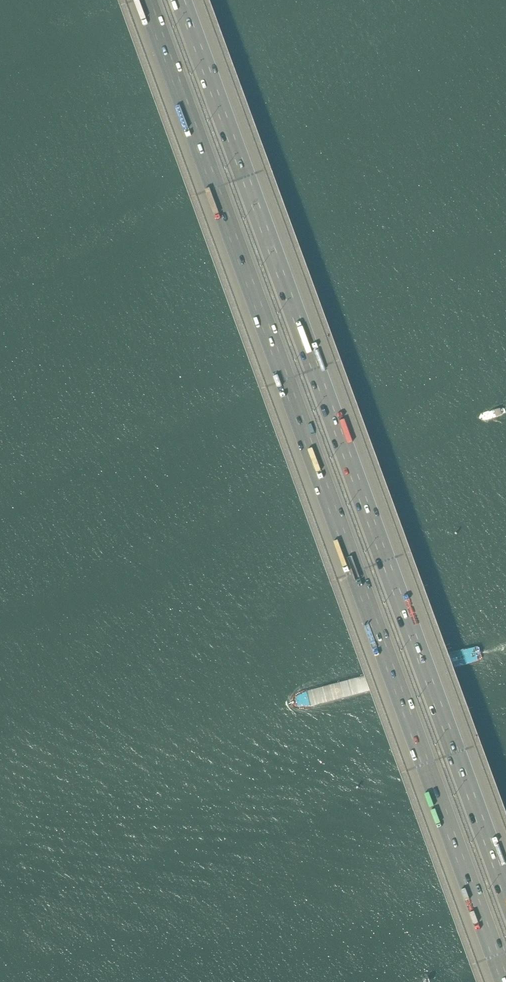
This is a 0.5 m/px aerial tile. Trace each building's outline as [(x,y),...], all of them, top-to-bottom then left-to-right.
[(497,961),(505,958),(505,947),(493,951),(491,954),(491,958),(493,960),(497,961)]
